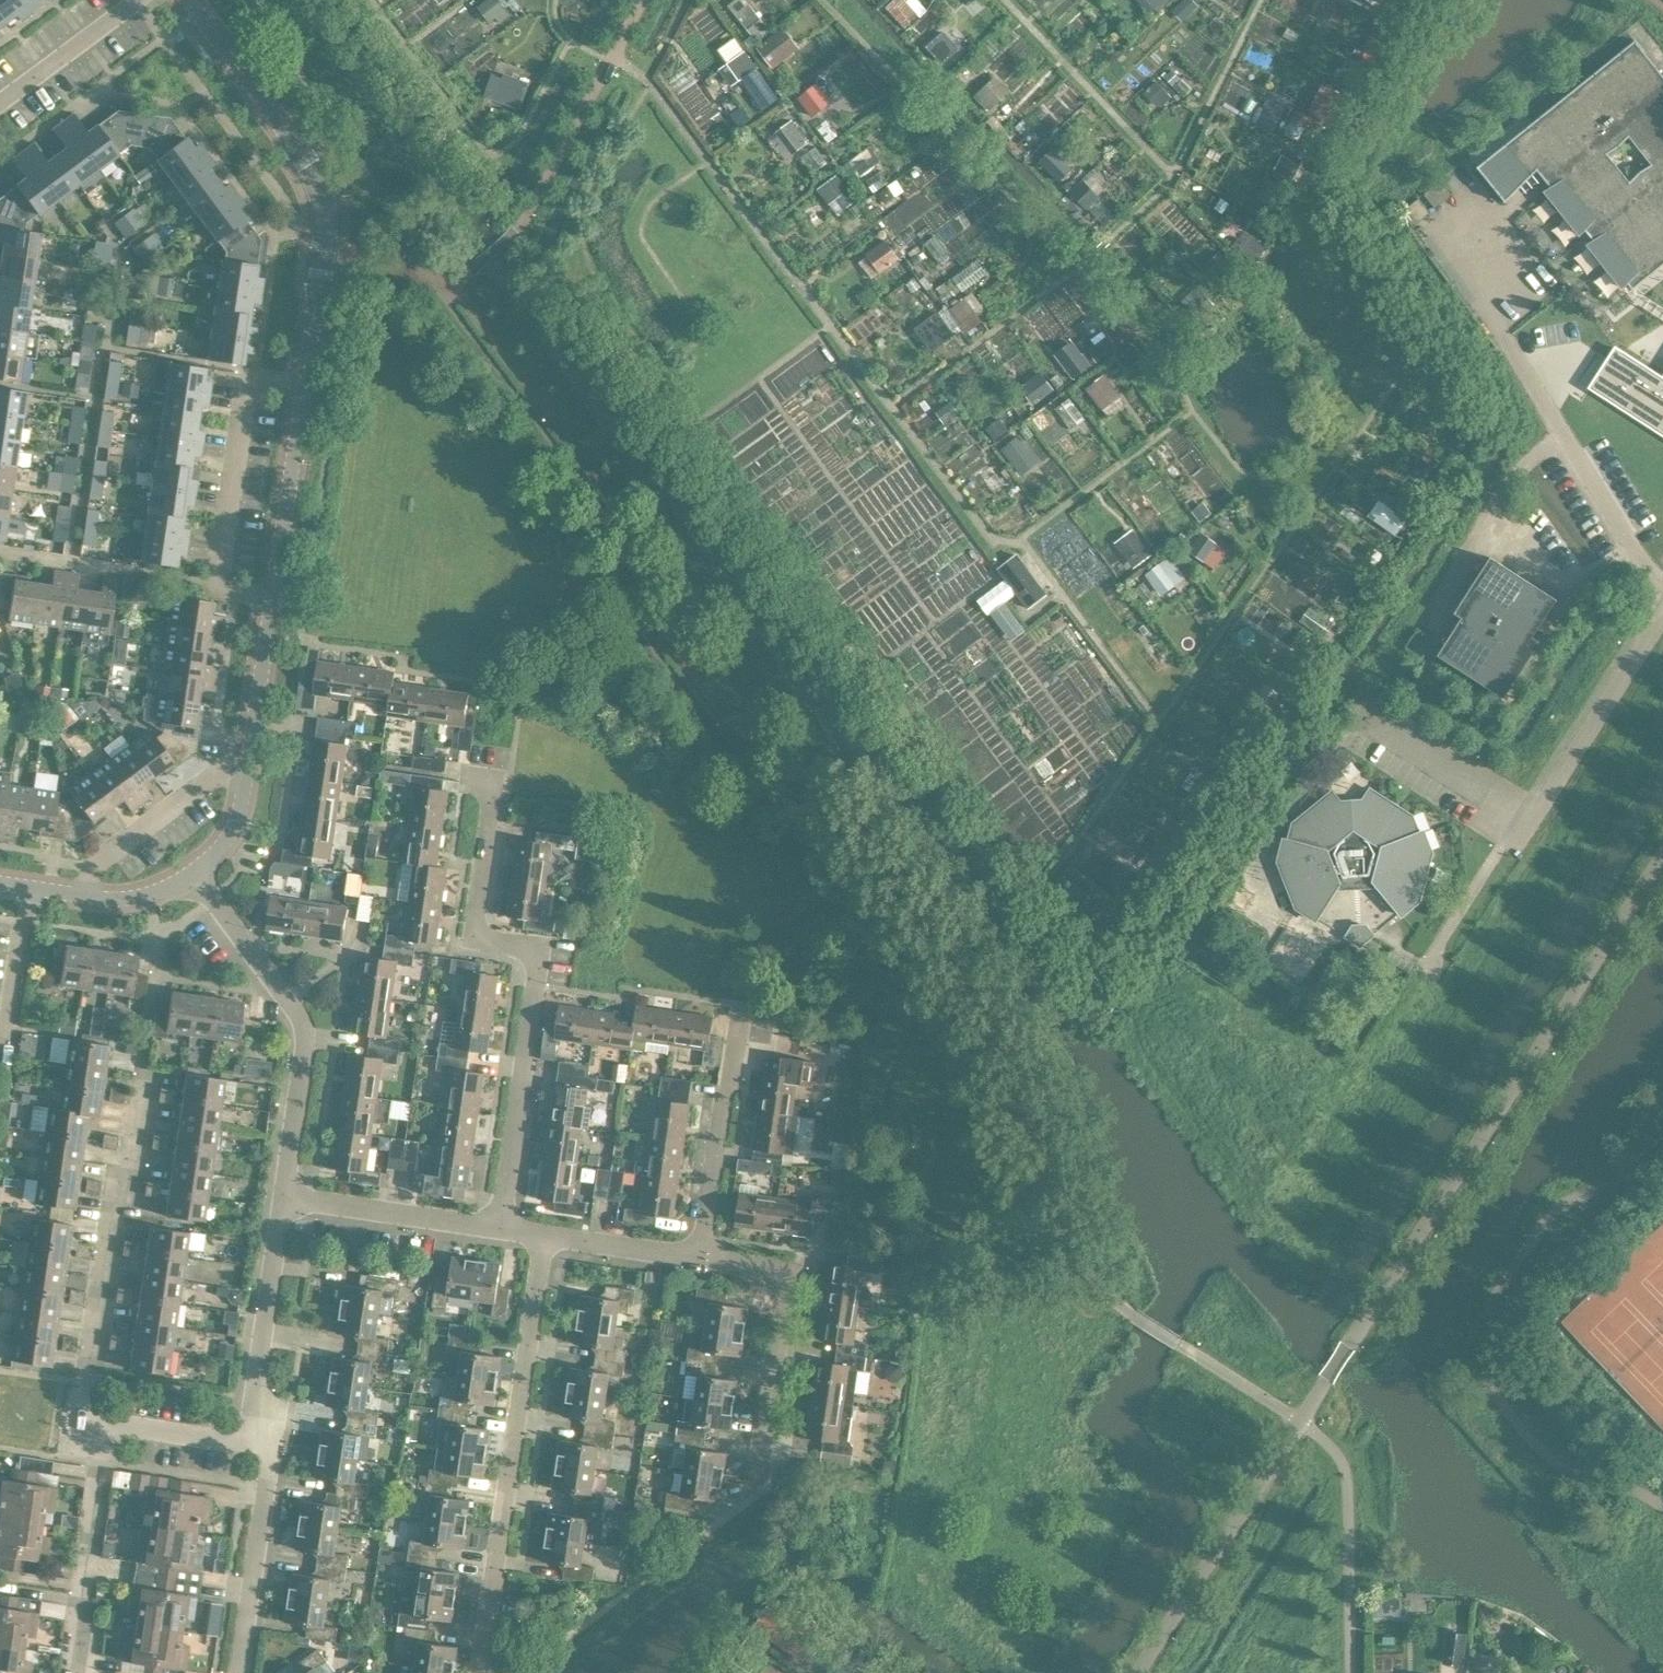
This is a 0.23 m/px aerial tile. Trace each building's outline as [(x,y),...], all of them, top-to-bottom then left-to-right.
[(6,21),(15,14),(20,20),(30,12),(21,0),(0,0),(0,13),(6,21)] [(30,12),(41,4),(38,0),(21,0),(30,12)] [(769,28),(748,0),(735,9),(756,37),(769,28)] [(1162,0),(1142,0),(1147,8),(1162,0)] [(783,23),(756,42),(771,64),(799,45),(783,23)] [(44,29),(37,34),(50,51),(57,46),(44,29)] [(126,34),(115,40),(122,54),(133,48),(126,34)] [(1477,167),(1505,202),(1537,170),(1551,187),(1548,190),(1582,232),(1585,229),(1594,240),(1591,243),(1624,285),(1628,282),(1633,289),(1662,265),(1662,75),(1635,40),(1477,167)] [(717,69),(732,85),(757,61),(742,45),(717,69)] [(1162,79),(1145,85),(1151,104),(1168,99),(1162,79)] [(1023,105),(1038,91),(1029,81),(1013,94),(1023,105)] [(812,117),(831,102),(816,83),(797,98),(812,117)] [(1349,97),(1348,97),(1322,84),(1308,112),(1334,126),(1349,97)] [(119,113),(110,119),(130,144),(148,147),(168,120),(119,113)] [(74,114),(63,122),(98,168),(118,153),(130,144),(110,119),(109,117),(97,125),(87,132),(74,114)] [(764,139),(783,157),(806,132),(787,114),(764,139)] [(824,115),(814,122),(826,142),(837,135),(824,115)] [(174,128),(168,120),(148,147),(157,158),(184,138),(176,127),(174,128)] [(98,168),(63,122),(53,130),(66,148),(57,155),(78,183),(98,168)] [(185,137),(184,138),(157,158),(156,159),(172,179),(206,154),(198,143),(192,147),(185,137)] [(839,161),(860,192),(879,180),(871,167),(882,160),(869,141),(839,161)] [(34,144),(23,151),(58,198),(78,183),(57,155),(47,162),(34,144)] [(16,185),(11,189),(31,217),(37,213),(58,198),(23,151),(13,159),(26,177),(16,185)] [(206,154),(172,179),(186,199),(215,178),(208,168),(214,164),(206,154)] [(838,170),(816,185),(835,213),(857,198),(838,170)] [(1295,191),(1289,188),(1275,179),(1274,181),(1267,177),(1256,196),(1263,200),(1262,202),(1281,214),(1295,191)] [(222,187),(215,178),(186,199),(201,219),(236,194),(228,183),(222,187)] [(24,231),(24,230),(26,222),(31,217),(11,189),(5,194),(7,196),(0,201),(0,227),(24,231)] [(236,194),(201,219),(217,240),(218,240),(245,219),(245,218),(238,208),(244,204),(236,194)] [(1413,226),(1431,212),(1419,198),(1402,212),(1413,226)] [(124,237),(145,222),(133,207),(113,222),(124,237)] [(253,230),(245,219),(218,240),(226,251),(224,260),(254,264),(257,240),(251,231),(253,230)] [(3,241),(2,253),(37,258),(41,233),(24,230),(24,231),(0,227),(0,241),(3,241)] [(143,263),(163,248),(152,233),(132,248),(143,263)] [(857,253),(866,272),(898,258),(890,239),(857,253)] [(2,253),(0,264),(0,278),(33,283),(37,258),(2,253)] [(975,256),(951,274),(960,287),(985,269),(975,256)] [(222,259),(218,284),(260,290),(262,277),(255,276),(257,264),(254,264),(224,260),(222,259)] [(132,290),(157,294),(160,276),(135,272),(132,290)] [(91,274),(89,291),(101,293),(104,276),(91,274)] [(943,298),(958,288),(950,275),(934,285),(943,298)] [(0,278),(0,303),(30,307),(33,283),(0,278)] [(218,284),(214,308),(249,314),(251,302),(258,303),(260,290),(218,284)] [(966,330),(982,320),(961,289),(946,299),(966,330)] [(101,293),(89,291),(86,309),(98,311),(101,293)] [(26,332),(30,307),(0,303),(0,328),(26,332)] [(935,346),(958,326),(937,303),(915,323),(935,346)] [(128,322),(141,324),(144,307),(131,305),(128,322)] [(214,308),(210,334),(253,340),(255,327),(248,326),(249,314),(214,308)] [(141,324),(128,322),(126,340),(139,342),(141,324)] [(84,323),(81,340),(94,342),(96,325),(84,323)] [(0,328),(0,353),(22,357),(26,332),(0,328)] [(253,340),(210,334),(207,359),(242,364),(244,352),(251,353),(253,340)] [(94,342),(81,340),(78,365),(90,367),(94,342)] [(1064,340),(1053,347),(1073,376),(1084,369),(1064,340)] [(1590,387),(1662,434),(1662,377),(1616,347),(1590,387)] [(19,382),(22,357),(0,353),(0,379),(19,382)] [(106,378),(119,380),(122,363),(109,361),(106,378)] [(166,387),(208,393),(210,381),(203,380),(205,367),(170,362),(166,387)] [(90,367),(78,365),(74,390),(87,392),(90,367)] [(1100,409),(1121,396),(1104,369),(1083,382),(1100,409)] [(1044,371),(1025,391),(1038,404),(1057,384),(1044,371)] [(119,380),(106,378),(104,396),(117,398),(119,380)] [(22,416),(26,391),(0,387),(0,413),(22,416)] [(208,393),(166,387),(162,412),(198,417),(199,406),(206,407),(208,393)] [(1068,394),(1054,405),(1071,427),(1085,417),(1068,394)] [(69,423),(82,425),(84,407),(72,405),(69,423)] [(102,410),(99,428),(112,430),(114,412),(102,410)] [(162,412),(159,437),(201,443),(203,430),(196,429),(198,417),(162,412)] [(0,413),(0,438),(19,441),(22,416),(0,413)] [(82,425),(69,423),(67,441),(79,443),(82,425)] [(112,430),(99,428),(96,446),(109,448),(112,430)] [(1016,431),(999,446),(1022,472),(1040,457),(1016,431)] [(201,443),(159,437),(155,461),(190,467),(192,455),(199,456),(201,443)] [(15,466),(19,441),(0,438),(0,464),(15,466)] [(135,472),(136,455),(112,454),(111,471),(135,472)] [(62,473),(74,474),(77,457),(64,455),(62,473)] [(92,477),(104,479),(107,461),(94,459),(92,477)] [(155,461),(151,486),(194,493),(196,479),(189,478),(190,467),(155,461)] [(0,464),(0,489),(11,490),(15,466),(0,464)] [(74,474),(62,473),(59,491),(72,493),(74,474)] [(104,479),(92,477),(89,495),(101,497),(104,479)] [(194,493),(151,486),(148,511),(183,516),(185,504),(192,505),(194,493)] [(8,515),(11,490),(0,489),(0,514),(8,515)] [(55,522),(67,524),(70,506),(57,504),(56,514),(50,513),(49,519),(55,520),(55,522)] [(87,508),(84,527),(97,529),(100,510),(87,508)] [(183,516),(148,511),(144,536),(186,542),(188,529),(181,528),(183,516)] [(67,524),(55,522),(46,521),(45,530),(53,531),(52,540),(64,542),(67,524)] [(1134,562),(1151,546),(1131,525),(1113,541),(1134,562)] [(97,529),(84,527),(82,544),(94,546),(97,529)] [(1211,567),(1227,549),(1206,531),(1190,549),(1211,567)] [(186,542),(144,536),(140,561),(176,566),(177,554),(184,555),(186,542)] [(1184,554),(1172,563),(1180,575),(1192,566),(1184,554)] [(1019,556),(1004,567),(1000,570),(1028,607),(1047,593),(1019,556)] [(1490,557),(1454,613),(1462,617),(1492,636),(1503,618),(1532,637),(1533,636),(1557,599),(1490,557)] [(1158,559),(1143,571),(1160,592),(1175,581),(1158,559)] [(39,583),(34,622),(58,626),(66,572),(54,570),(51,585),(39,583)] [(39,583),(27,581),(28,576),(0,572),(0,608),(9,609),(8,618),(34,622),(39,583)] [(79,574),(66,572),(58,626),(83,629),(89,590),(76,589),(79,574)] [(1095,584),(1122,619),(1133,610),(1106,575),(1095,584)] [(123,576),(122,583),(119,598),(136,600),(139,578),(123,576)] [(89,590),(83,629),(81,640),(107,644),(108,633),(114,634),(117,613),(119,598),(122,583),(116,582),(116,579),(103,577),(101,592),(89,590)] [(212,601),(173,595),(170,621),(223,629),(225,616),(210,614),(212,601)] [(989,606),(1008,639),(1026,628),(1007,596),(989,606)] [(1462,617),(1438,655),(1504,697),(1540,641),(1533,636),(1532,637),(1503,618),(1492,636),(1462,617)] [(170,621),(166,646),(205,651),(207,639),(221,641),(223,629),(170,621)] [(205,651),(166,646),(162,670),(216,678),(218,666),(203,664),(205,651)] [(352,699),(356,666),(318,660),(315,678),(305,677),(301,706),(314,708),(316,694),(352,699)] [(352,699),(389,704),(393,682),(395,672),(356,666),(352,699)] [(216,678),(162,670),(159,695),(198,701),(199,688),(214,691),(216,678)] [(389,704),(387,715),(426,720),(430,687),(393,682),(389,704)] [(469,693),(430,687),(426,720),(461,725),(459,740),(472,742),(477,712),(466,711),(469,693)] [(198,701),(159,695),(146,693),(142,720),(163,731),(196,751),(201,714),(196,713),(198,701)] [(357,722),(319,716),(317,728),(347,733),(355,734),(357,722)] [(314,739),(309,777),(342,782),(347,744),(346,744),(347,733),(317,728),(315,739),(314,739)] [(150,729),(129,745),(152,776),(162,769),(166,773),(196,751),(163,731),(155,736),(150,729)] [(152,776),(129,745),(109,759),(141,803),(151,796),(142,783),(152,776)] [(447,760),(414,755),(412,767),(445,772),(447,760)] [(141,803),(109,759),(89,774),(112,806),(122,799),(131,811),(141,803)] [(0,838),(8,784),(10,772),(0,770),(0,838)] [(74,797),(66,802),(76,840),(106,818),(102,813),(112,806),(89,774),(68,790),(74,797)] [(409,824),(442,829),(448,790),(442,790),(444,778),(411,774),(410,785),(415,786),(409,824)] [(309,777),(303,815),(336,820),(342,782),(309,777)] [(8,784),(0,838),(13,840),(15,825),(27,827),(33,788),(8,784)] [(371,797),(372,787),(358,784),(356,795),(371,797)] [(33,788),(27,827),(39,829),(38,835),(76,840),(66,802),(57,801),(58,792),(33,788)] [(1277,860),(1297,909),(1298,909),(1297,908),(1300,907),(1317,918),(1339,883),(1350,883),(1351,889),(1363,888),(1363,882),(1374,881),(1400,913),(1416,899),(1418,900),(1418,901),(1419,902),(1433,851),(1431,850),(1431,851),(1429,851),(1421,831),(1416,833),(1410,818),(1411,816),(1412,817),(1413,815),(1369,788),(1368,789),(1369,789),(1363,799),(1340,801),(1333,792),(1334,791),(1333,790),(1293,822),(1294,823),(1295,823),(1296,825),(1292,840),(1287,839),(1281,859),(1279,860),(1278,859),(1277,860)] [(298,850),(284,848),(282,862),(284,862),(312,866),(313,856),(330,858),(336,820),(303,815),(298,850)] [(442,829),(409,824),(404,862),(414,864),(414,863),(437,867),(437,866),(442,829)] [(513,877),(546,882),(551,847),(574,850),(576,836),(538,831),(536,841),(518,839),(513,877)] [(368,839),(368,843),(367,843),(365,857),(376,858),(378,844),(375,844),(376,840),(368,839)] [(284,862),(282,862),(276,861),(271,866),(271,871),(282,873),(284,862)] [(414,863),(414,864),(409,901),(442,906),(447,868),(437,866),(437,867),(414,863)] [(546,882),(513,877),(507,916),(525,918),(523,929),(553,932),(555,919),(541,917),(546,882)] [(357,919),(361,894),(361,893),(346,891),(345,902),(359,904),(357,919)] [(361,894),(357,919),(371,921),(374,896),(361,894)] [(305,934),(309,901),(271,895),(266,928),(305,934)] [(348,907),(309,901),(305,934),(343,940),(348,907)] [(387,934),(385,948),(414,952),(416,941),(436,944),(442,906),(409,901),(404,936),(387,934)] [(1365,924),(1353,925),(1346,936),(1360,945),(1374,934),(1365,924)] [(83,988),(89,949),(58,944),(56,958),(63,960),(59,984),(83,988)] [(364,956),(359,994),(392,999),(397,964),(412,966),(414,952),(385,948),(383,958),(364,956)] [(113,953),(89,949),(83,988),(107,991),(113,953)] [(113,953),(107,991),(130,995),(129,1002),(143,1004),(148,975),(135,972),(137,956),(113,953)] [(482,962),(452,958),(451,972),(465,974),(460,1009),(493,1014),(499,975),(481,973),(482,962)] [(156,1006),(151,1035),(166,1038),(167,1031),(189,1034),(195,995),(171,992),(169,1008),(156,1006)] [(392,999),(359,994),(353,1032),(371,1035),(369,1045),(399,1050),(401,1036),(386,1034),(392,999)] [(219,999),(195,995),(189,1034),(213,1038),(219,999)] [(219,999),(213,1038),(237,1041),(241,1016),(248,1018),(250,1003),(219,999)] [(593,1043),(598,1010),(559,1005),(557,1022),(546,1021),(542,1051),(556,1053),(558,1038),(593,1043)] [(636,1005),(635,1016),(636,1016),(632,1038),(633,1038),(631,1049),(645,1051),(647,1040),(670,1044),(675,1011),(636,1005)] [(493,1014),(460,1009),(455,1044),(440,1042),(438,1056),(468,1060),(470,1050),(487,1052),(493,1014)] [(598,1010),(593,1043),(631,1049),(633,1038),(632,1038),(636,1016),(635,1016),(598,1010)] [(675,1011),(670,1044),(705,1049),(703,1064),(717,1066),(721,1036),(711,1034),(713,1017),(675,1011)] [(61,1016),(59,1032),(75,1034),(77,1018),(61,1016)] [(46,1061),(62,1063),(65,1035),(49,1033),(46,1061)] [(69,1039),(66,1062),(105,1068),(109,1037),(82,1033),(81,1040),(69,1039)] [(399,1050),(369,1045),(368,1056),(350,1053),(344,1092),(377,1097),(382,1061),(397,1064),(399,1050)] [(468,1060),(438,1056),(436,1069),(451,1071),(446,1107),(479,1111),(484,1073),(466,1070),(468,1060)] [(785,1057),(784,1064),(814,1068),(815,1061),(785,1057)] [(559,1060),(558,1072),(588,1076),(590,1065),(559,1060)] [(66,1062),(62,1086),(101,1092),(105,1068),(66,1062)] [(814,1068),(784,1064),(782,1074),(765,1072),(759,1110),(792,1115),(807,1117),(809,1103),(794,1101),(797,1080),(812,1082),(814,1068)] [(187,1066),(183,1097),(221,1103),(225,1079),(200,1075),(201,1068),(187,1066)] [(555,1083),(550,1122),(582,1127),(588,1088),(596,1089),(598,1078),(588,1076),(558,1072),(556,1084),(555,1083)] [(660,1087),(690,1092),(692,1080),(662,1076),(660,1087)] [(49,1107),(48,1108),(98,1115),(101,1092),(62,1086),(59,1108),(49,1107)] [(111,1086),(110,1093),(124,1095),(125,1088),(111,1086)] [(160,1093),(174,1095),(175,1089),(161,1087),(160,1093)] [(657,1098),(651,1137),(684,1142),(690,1103),(688,1103),(690,1092),(660,1087),(659,1099),(657,1098)] [(377,1097),(344,1092),(339,1129),(372,1134),(374,1121),(389,1123),(392,1099),(377,1097)] [(124,1095),(110,1093),(109,1101),(123,1103),(124,1095)] [(174,1095),(160,1093),(159,1101),(173,1103),(174,1095)] [(221,1103),(183,1097),(179,1120),(218,1126),(221,1103)] [(43,1128),(45,1102),(30,1100),(27,1126),(43,1128)] [(479,1111),(446,1107),(440,1144),(473,1149),(479,1111)] [(48,1108),(45,1132),(84,1138),(87,1115),(97,1117),(98,1115),(48,1108)] [(792,1115),(759,1110),(753,1149),(754,1149),(753,1160),(773,1163),(783,1164),(784,1153),(786,1153),(792,1115)] [(218,1126),(179,1120),(176,1144),(214,1150),(218,1126)] [(550,1122),(544,1160),(577,1164),(582,1127),(550,1122)] [(372,1134),(339,1129),(333,1168),(351,1170),(350,1181),(379,1185),(381,1172),(367,1169),(372,1134)] [(45,1132),(41,1155),(80,1161),(84,1138),(45,1132)] [(104,1133),(103,1140),(117,1143),(118,1135),(104,1133)] [(154,1134),(153,1141),(167,1143),(168,1136),(154,1134)] [(402,1169),(406,1139),(392,1137),(388,1167),(402,1169)] [(651,1137),(647,1162),(636,1160),(635,1173),(646,1175),(678,1179),(684,1142),(651,1137)] [(406,1139),(402,1169),(415,1171),(420,1141),(406,1139)] [(117,1143),(103,1140),(102,1147),(116,1150),(117,1143)] [(167,1143),(153,1141),(152,1148),(166,1150),(167,1143)] [(214,1150),(176,1144),(172,1168),(211,1173),(214,1150)] [(421,1172),(420,1177),(418,1191),(448,1195),(450,1185),(467,1188),(473,1149),(440,1144),(436,1174),(421,1172)] [(80,1161),(41,1155),(38,1179),(77,1185),(80,1161)] [(754,1173),(756,1161),(739,1159),(737,1171),(754,1173)] [(577,1164),(544,1160),(539,1198),(556,1201),(555,1211),(585,1215),(587,1202),(572,1200),(577,1164)] [(581,1163),(580,1178),(594,1179),(594,1164),(581,1163)] [(783,1164),(773,1163),(771,1175),(781,1176),(783,1164)] [(172,1168),(169,1191),(207,1197),(211,1173),(172,1168)] [(607,1199),(611,1170),(598,1168),(593,1197),(607,1199)] [(624,1172),(611,1170),(607,1199),(620,1201),(624,1172)] [(22,1174),(20,1193),(31,1194),(33,1175),(22,1174)] [(678,1179),(646,1175),(640,1210),(626,1208),(624,1221),(654,1226),(655,1215),(673,1218),(678,1179)] [(87,1178),(86,1186),(100,1188),(101,1180),(87,1178)] [(77,1185),(38,1179),(34,1203),(73,1209),(77,1185)] [(147,1180),(146,1188),(160,1190),(161,1182),(147,1180)] [(100,1188),(86,1186),(85,1192),(99,1195),(100,1188)] [(160,1190),(146,1188),(145,1195),(159,1197),(160,1190)] [(207,1197),(169,1191),(165,1215),(204,1221),(207,1197)] [(773,1230),(778,1197),(740,1192),(735,1225),(773,1230)] [(778,1197),(773,1230),(812,1236),(814,1218),(825,1220),(828,1197),(817,1195),(816,1203),(778,1197)] [(29,1241),(68,1247),(71,1224),(32,1218),(29,1241)] [(147,1250),(185,1256),(189,1232),(150,1226),(147,1250)] [(124,1247),(138,1249),(139,1242),(125,1240),(124,1247)] [(68,1247),(29,1241),(25,1265),(64,1271),(68,1247)] [(76,1248),(90,1251),(91,1244),(77,1242),(76,1248)] [(138,1249),(124,1247),(123,1254),(137,1256),(138,1249)] [(90,1251),(76,1248),(75,1256),(89,1258),(90,1251)] [(185,1256),(147,1250),(143,1274),(182,1279),(185,1256)] [(867,1285),(862,1284),(864,1270),(879,1273),(881,1259),(851,1254),(849,1265),(832,1262),(826,1301),(859,1306),(872,1307),(874,1294),(867,1285)] [(436,1277),(435,1284),(432,1307),(446,1309),(448,1295),(471,1298),(476,1260),(452,1256),(449,1279),(436,1277)] [(895,1261),(885,1259),(884,1269),(894,1270),(895,1261)] [(476,1260),(471,1298),(494,1301),(492,1315),(506,1317),(510,1288),(498,1286),(501,1263),(476,1260)] [(64,1271),(25,1265),(22,1289),(60,1295),(64,1271)] [(666,1285),(668,1275),(647,1271),(645,1282),(666,1285)] [(143,1274),(140,1297),(178,1303),(182,1279),(143,1274)] [(345,1284),(341,1308),(379,1313),(383,1291),(397,1293),(399,1279),(369,1275),(367,1287),(345,1284)] [(238,1306),(256,1307),(258,1284),(240,1283),(238,1306)] [(582,1294),(578,1318),(616,1324),(618,1312),(628,1313),(629,1302),(634,1303),(636,1289),(606,1285),(604,1298),(582,1294)] [(117,1294),(131,1296),(132,1289),(118,1287),(117,1294)] [(707,1326),(744,1331),(748,1307),(725,1304),(727,1292),(698,1287),(696,1301),(710,1303),(707,1326)] [(69,1296),(83,1298),(85,1291),(70,1288),(69,1296)] [(60,1295),(22,1289),(18,1312),(57,1318),(60,1295)] [(131,1296),(117,1294),(116,1301),(130,1303),(131,1296)] [(83,1298),(69,1296),(68,1303),(82,1305),(83,1298)] [(140,1297),(136,1321),(175,1327),(178,1303),(140,1297)] [(859,1306),(826,1301),(820,1339),(838,1342),(837,1352),(867,1357),(869,1343),(854,1341),(859,1306)] [(379,1313),(341,1308),(338,1332),(360,1336),(358,1347),(388,1352),(390,1339),(376,1337),(379,1313)] [(18,1312),(15,1336),(53,1342),(57,1318),(18,1312)] [(616,1324),(578,1318),(575,1343),(597,1346),(595,1358),(625,1362),(627,1349),(623,1348),(624,1338),(614,1337),(616,1324)] [(136,1321),(133,1344),(171,1350),(175,1327),(136,1321)] [(744,1331),(707,1326),(703,1349),(689,1347),(687,1360),(717,1364),(718,1353),(741,1356),(744,1331)] [(110,1341),(124,1343),(125,1335),(111,1333),(110,1341)] [(62,1343),(76,1345),(78,1337),(63,1335),(62,1343)] [(53,1342),(15,1336),(11,1360),(50,1365),(53,1342)] [(459,1374),(497,1380),(500,1356),(478,1353),(480,1340),(450,1336),(448,1350),(462,1352),(459,1374)] [(124,1343),(110,1341),(109,1348),(123,1350),(124,1343)] [(76,1345),(62,1343),(61,1350),(76,1352),(76,1345)] [(171,1350),(133,1344),(129,1368),(168,1374),(171,1350)] [(388,1352),(358,1347),(357,1360),(334,1356),(330,1380),(368,1386),(372,1363),(386,1365),(388,1352)] [(867,1357),(837,1352),(835,1363),(817,1360),(812,1399),(853,1405),(858,1369),(870,1371),(872,1358),(866,1357),(867,1357)] [(571,1367),(567,1391),(606,1397),(609,1374),(623,1376),(625,1362),(595,1358),(593,1370),(571,1367)] [(717,1364),(687,1360),(685,1374),(699,1376),(696,1399),(734,1404),(737,1380),(715,1377),(717,1364)] [(441,1396),(439,1409),(469,1413),(471,1401),(493,1405),(497,1380),(459,1374),(455,1398),(441,1396)] [(368,1386),(330,1380),(327,1405),(349,1408),(347,1420),(377,1425),(379,1411),(365,1409),(368,1386)] [(606,1397),(567,1391),(564,1415),(586,1419),(585,1431),(614,1435),(616,1422),(602,1420),(606,1397)] [(678,1419),(676,1433),(706,1437),(708,1425),(730,1428),(734,1404),(696,1399),(692,1421),(678,1419)] [(853,1405),(812,1399),(806,1437),(824,1440),(822,1450),(852,1455),(854,1447),(848,1440),(853,1405)] [(469,1413),(439,1409),(437,1423),(451,1425),(448,1447),(486,1453),(490,1429),(467,1425),(469,1413)] [(323,1429),(320,1453),(358,1459),(361,1436),(375,1438),(377,1425),(347,1420),(346,1432),(323,1429)] [(614,1435),(585,1431),(583,1443),(560,1439),(557,1464),(595,1469),(598,1446),(612,1448),(614,1435)] [(706,1437),(676,1433),(674,1446),(688,1448),(685,1471),(723,1477),(726,1452),(704,1449),(706,1437)] [(430,1468),(428,1482),(449,1484),(458,1486),(460,1474),(482,1477),(486,1453),(448,1447),(444,1470),(430,1468)] [(358,1459),(320,1453),(316,1477),(338,1481),(337,1493),(357,1497),(366,1498),(368,1484),(354,1482),(358,1459)] [(18,1468),(16,1481),(0,1479),(0,1517),(19,1520),(27,1470),(35,1471),(47,1473),(48,1459),(20,1455),(18,1468)] [(595,1469),(557,1464),(553,1488),(576,1491),(574,1503),(603,1508),(605,1494),(591,1492),(595,1469)] [(27,1470),(19,1520),(42,1523),(44,1511),(53,1512),(56,1487),(33,1484),(35,1471),(27,1470)] [(723,1477),(685,1471),(681,1494),(668,1492),(666,1506),(695,1510),(697,1497),(719,1501),(723,1477)] [(181,1479),(132,1472),(130,1487),(147,1490),(143,1512),(153,1514),(151,1526),(173,1529),(181,1479)] [(181,1479),(173,1529),(196,1532),(197,1520),(207,1522),(210,1497),(187,1493),(189,1480),(181,1479)] [(449,1484),(428,1482),(419,1480),(417,1494),(431,1496),(428,1519),(466,1524),(470,1499),(447,1496),(449,1484)] [(303,1500),(300,1524),(338,1530),(341,1507),(355,1509),(357,1497),(337,1493),(328,1491),(326,1503),(303,1500)] [(603,1508),(574,1503),(572,1515),(550,1512),(546,1536),(584,1542),(588,1519),(601,1521),(603,1508)] [(5,1556),(4,1568),(12,1569),(19,1520),(0,1517),(0,1555),(5,1556)] [(410,1540),(408,1553),(438,1557),(440,1545),(463,1548),(466,1524),(428,1519),(424,1542),(410,1540)] [(42,1523),(19,1520),(12,1569),(21,1571),(23,1558),(46,1561),(49,1536),(40,1535),(42,1523)] [(338,1530),(300,1524),(296,1549),(319,1552),(317,1564),(347,1569),(349,1555),(335,1553),(338,1530)] [(173,1529),(151,1526),(149,1538),(140,1536),(136,1561),(159,1565),(157,1577),(166,1578),(173,1529)] [(173,1529),(166,1578),(174,1580),(176,1567),(199,1571),(203,1546),(194,1544),(196,1532),(173,1529)] [(584,1542),(546,1536),(542,1560),(565,1564),(563,1576),(593,1581),(595,1567),(581,1565),(584,1542)] [(438,1557),(408,1553),(407,1566),(420,1568),(417,1591),(455,1597),(459,1572),(436,1569),(438,1557)] [(293,1572),(289,1597),(327,1603),(331,1580),(345,1582),(347,1569),(317,1564),(315,1576),(293,1572)] [(406,1580),(406,1566),(391,1566),(391,1580),(406,1580)] [(166,1578),(157,1577),(156,1589),(133,1586),(129,1611),(138,1612),(136,1624),(159,1628),(166,1578)] [(174,1580),(166,1578),(159,1628),(181,1631),(183,1619),(192,1620),(196,1595),(173,1592),(174,1580)] [(455,1597),(417,1591),(414,1614),(400,1612),(398,1625),(407,1627),(427,1629),(429,1617),(452,1621),(455,1597)] [(8,1595),(0,1594),(0,1645),(1,1645),(8,1595)] [(17,1596),(8,1595),(1,1645),(23,1648),(25,1636),(34,1637),(38,1612),(15,1609),(17,1596)] [(774,1596),(753,1627),(803,1659),(823,1628),(774,1596)] [(327,1603),(289,1597),(285,1621),(308,1625),(306,1637),(336,1642),(338,1627),(324,1625),(327,1603)] [(44,1602),(42,1613),(61,1616),(63,1605),(44,1602)] [(136,1624),(135,1636),(126,1635),(122,1660),(145,1663),(143,1672),(152,1672),(159,1628),(136,1624)] [(427,1629),(407,1627),(405,1640),(419,1642),(415,1665),(454,1671),(457,1646),(435,1643),(437,1630),(427,1629)] [(159,1628),(152,1672),(161,1672),(162,1666),(185,1669),(188,1644),(179,1643),(181,1631),(159,1628)] [(1448,1631),(1444,1662),(1462,1664),(1466,1634),(1448,1631)] [(0,1651),(0,1672),(29,1672),(31,1661),(22,1660),(23,1648),(1,1645),(0,1651)] [(315,1668),(326,1660),(318,1648),(294,1666),(299,1672),(318,1672),(315,1668)]
